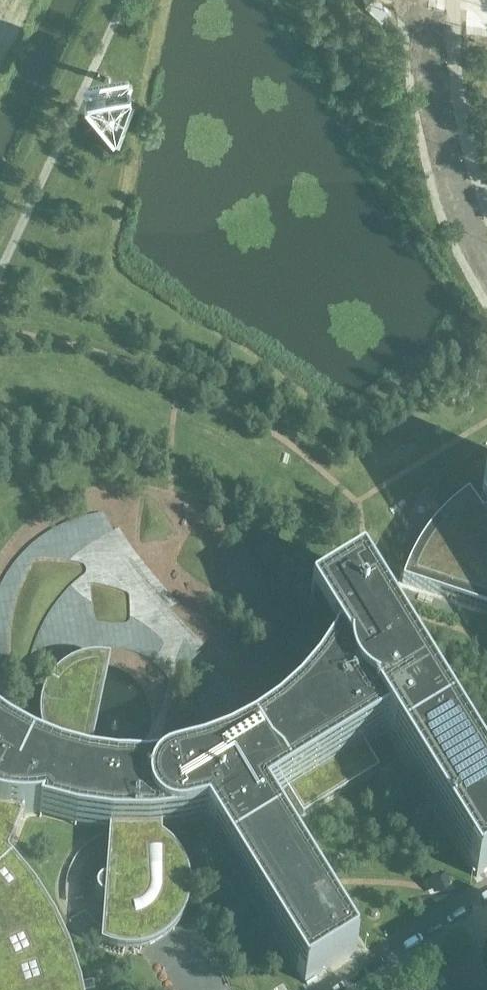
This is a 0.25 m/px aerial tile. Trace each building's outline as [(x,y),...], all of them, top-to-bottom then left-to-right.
[(402,583),(486,611),(486,513),(482,516),(468,495),(462,499),(456,504),(451,509),(445,514),(439,520),(434,525),(430,530),(426,536),(421,543),(417,550),(413,557),(410,563),(406,572),(404,577),(402,583)] [(80,986),(69,951),(35,888),(7,855),(24,814),(61,822),(109,830),(101,946),(117,951),(148,949),(174,930),(187,902),(183,862),(161,838),(159,829),(183,827),(206,821),(305,983),(356,951),(265,804),(288,790),(303,814),(379,768),(363,743),(386,730),(477,877),(486,870),(486,779),(361,574),(309,605),(335,647),(320,673),(297,702),(265,728),(227,751),(182,765),(131,771),(88,767),(109,665),(89,664),(65,673),(44,703),(44,735),(60,759),(25,744),(0,728),(0,989),(81,989),(80,986)]
